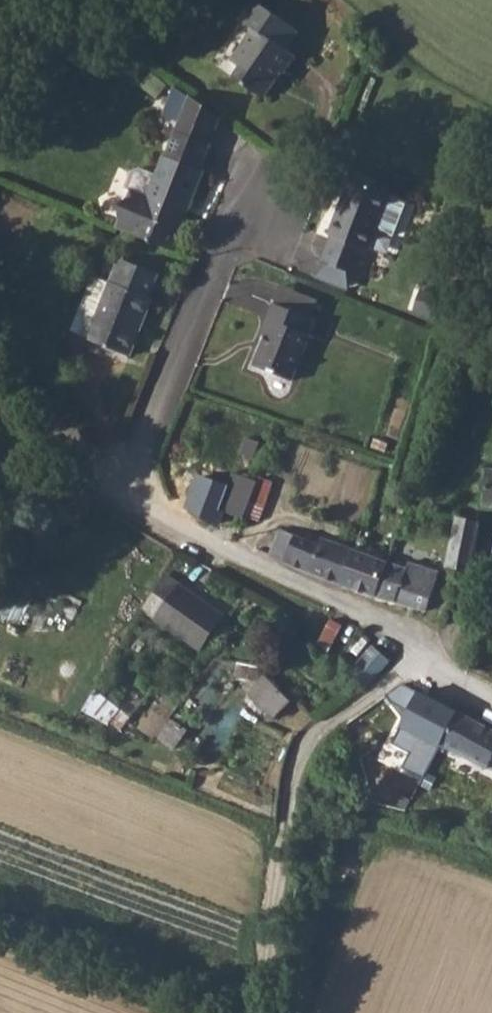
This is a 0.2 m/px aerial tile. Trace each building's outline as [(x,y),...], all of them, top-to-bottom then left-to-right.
[(255,21),(231,53),(249,66),(241,77),(259,90),(278,66),(280,67),(293,50),(255,21)] [(154,156),(152,155),(145,172),(130,166),(119,174),(114,186),(121,188),(106,226),(162,247),(169,229),(164,226),(174,200),(179,202),(192,171),(190,169),(200,144),(164,130),(154,156)] [(348,175),(316,256),(351,272),(353,272),(363,245),(365,246),(373,225),(387,231),(399,200),(385,195),(387,191),(348,175)] [(82,337),(81,339),(122,354),(145,294),(141,292),(149,272),(111,257),(94,304),(78,299),(65,331),(82,337)] [(303,313),(266,298),(254,329),(259,331),(247,359),(285,374),(303,329),(298,326),(304,313),(303,313)] [(477,504),(491,504),(491,466),(479,465),(477,504)] [(237,474),(220,507),(240,517),(257,486),(251,480),(237,474)] [(451,514),(440,563),(463,569),(464,567),(473,520),(451,514)] [(288,531),(277,554),(288,560),(297,563),(333,579),(345,547),(314,535),(312,541),(288,531)] [(345,547),(333,579),(349,585),(364,591),(378,558),(345,547)] [(378,558),(364,591),(377,596),(418,607),(430,570),(400,559),(399,566),(378,558)] [(156,575),(135,613),(156,624),(160,615),(176,585),(156,575)] [(176,585),(160,615),(172,622),(188,592),(176,585)] [(188,592),(172,622),(203,640),(219,608),(188,592)] [(160,615),(156,624),(200,646),(203,640),(172,622),(160,615)] [(241,638),(235,650),(244,655),(250,643),(241,638)] [(342,668),(340,670),(354,682),(379,657),(365,643),(348,661),(342,655),(335,663),(342,668)] [(277,717),(294,697),(265,673),(248,694),(277,717)] [(438,743),(454,709),(404,686),(383,695),(403,717),(392,743),(411,751),(402,770),(421,778),(438,743)] [(454,709),(438,743),(491,768),(491,765),(491,728),(454,709)]
